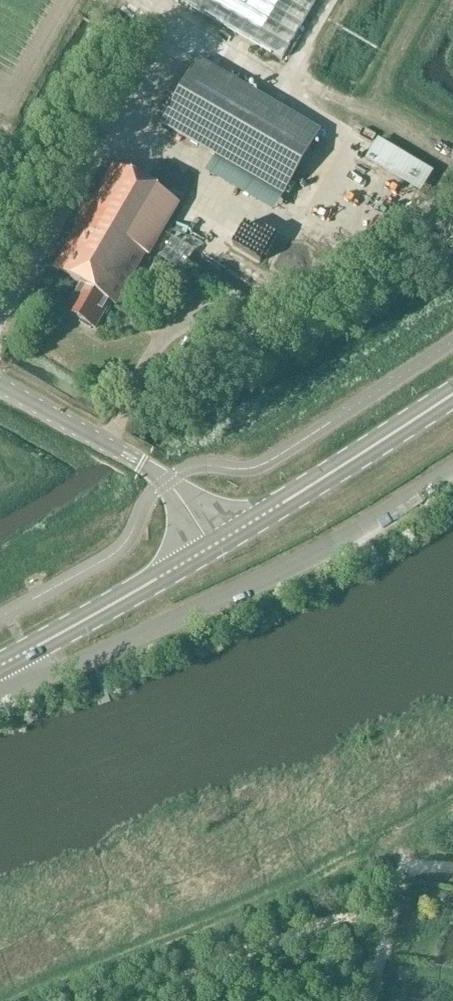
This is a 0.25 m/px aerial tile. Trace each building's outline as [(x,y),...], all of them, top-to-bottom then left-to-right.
[(283,61),(318,0),(178,0),(283,61)] [(321,131),(198,60),(160,126),(284,197),(321,131)] [(433,172),(377,139),(365,159),(421,192),(433,172)] [(116,307),(177,202),(111,165),(53,270),(80,285),(64,313),(80,322),(80,324),(92,331),(93,330),(95,331),(110,303),(116,307)]
